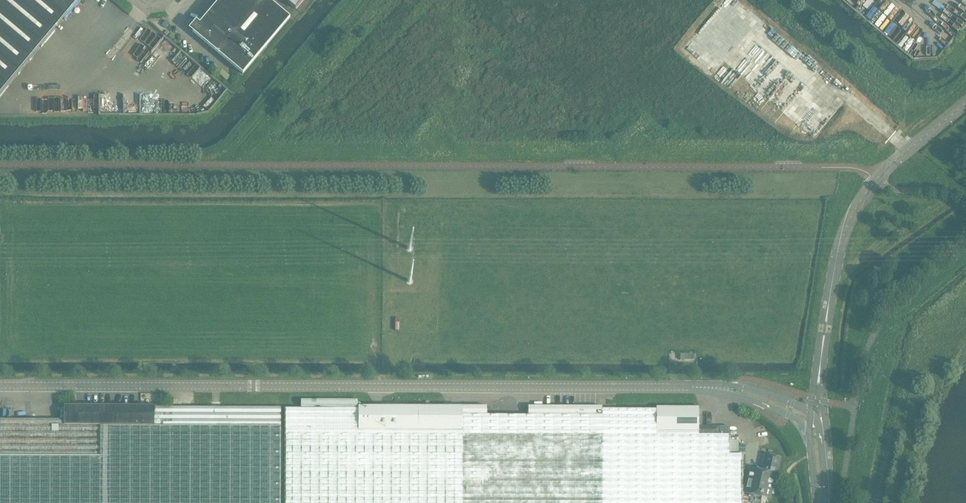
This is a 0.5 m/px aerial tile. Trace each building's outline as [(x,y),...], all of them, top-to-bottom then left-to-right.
[(81,0),(0,0),(0,97),(81,0)] [(290,18),(269,0),(219,0),(200,23),(196,20),(188,29),(243,74),(290,18)] [(296,10),(304,0),(284,0),(296,10)] [(64,405),(64,419),(64,426),(70,426),(100,426),(154,426),(154,407),(154,405),(64,405)] [(281,408),(221,407),(210,407),(154,407),(154,426),(100,426),(100,457),(0,457),(0,502),(281,502),(281,408)] [(461,416),(487,416),(487,407),(461,407),(358,407),(358,409),(358,433),(461,434),(461,416)] [(602,416),(602,409),(602,407),(528,407),(528,416),(602,416)] [(654,407),(654,410),(654,435),(728,435),(728,426),(700,426),(697,416),(697,407),(654,407)] [(358,409),(286,409),(285,502),(742,502),(742,455),(738,455),(739,442),(729,438),(728,435),(654,435),(654,410),(602,409),(602,416),(528,416),(487,416),(461,416),(461,434),(358,433),(358,409)] [(100,457),(100,426),(70,426),(64,426),(64,419),(0,419),(0,457),(100,457)] [(779,458),(765,455),(763,465),(764,466),(763,472),(750,469),(745,493),(753,495),(754,493),(760,494),(759,496),(769,498),(773,481),(775,481),(779,458)]
